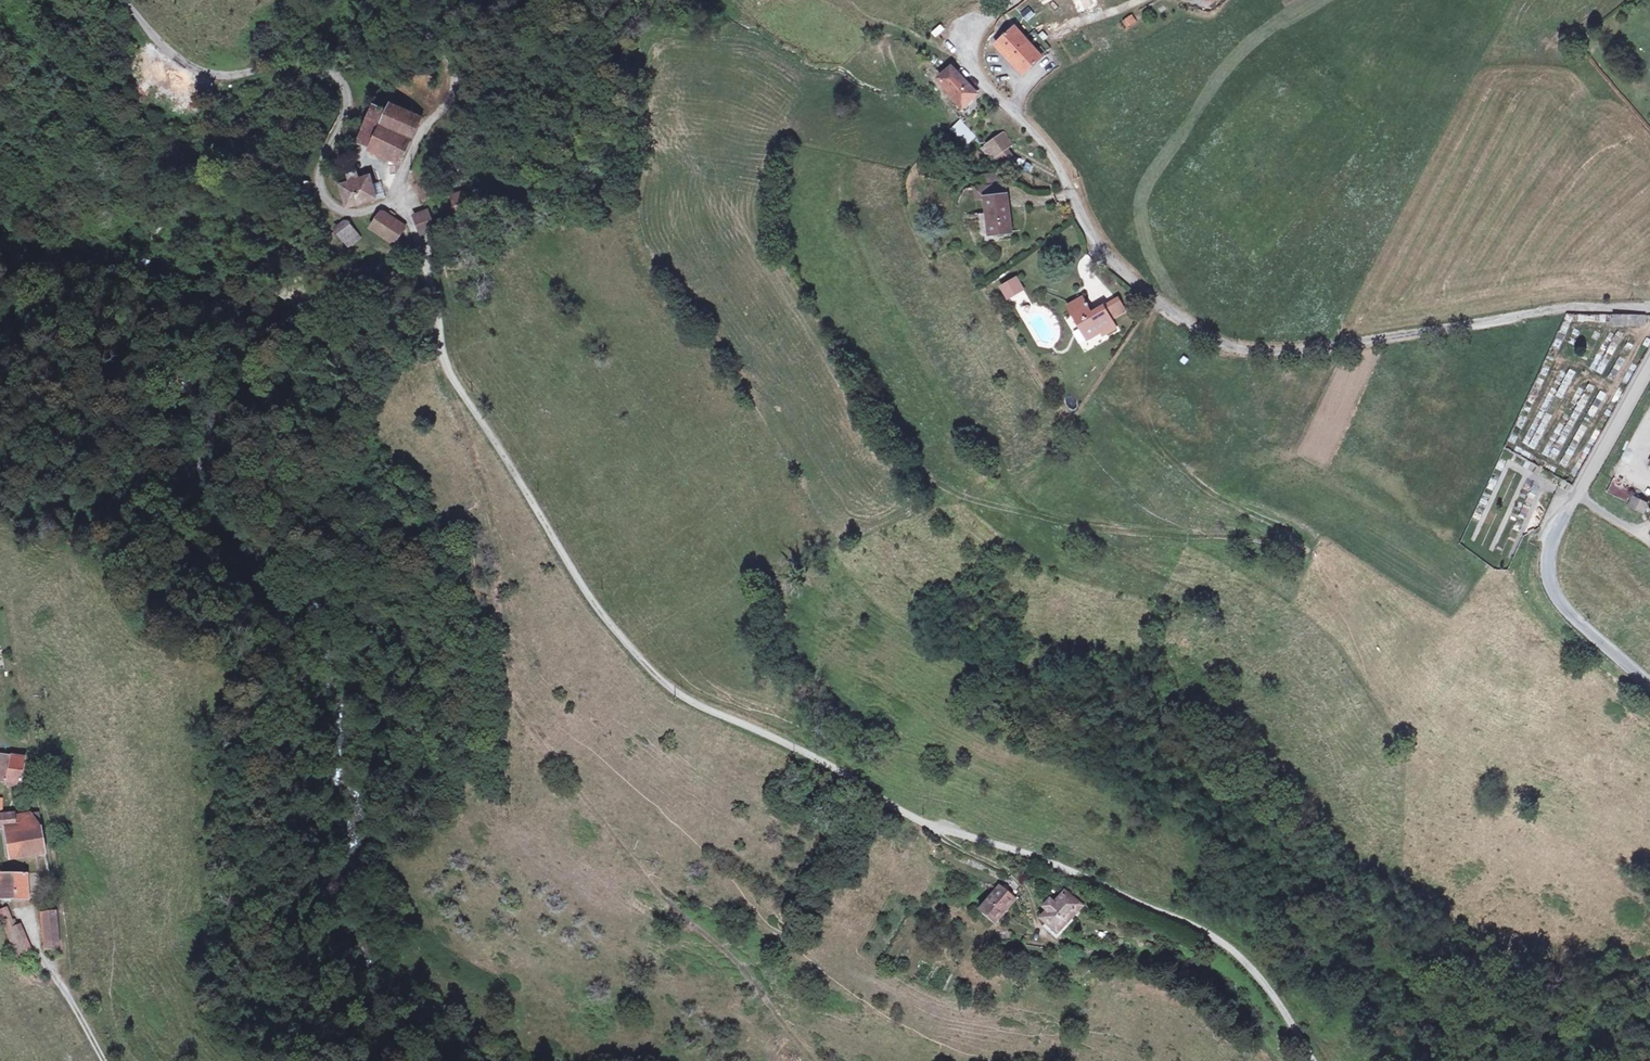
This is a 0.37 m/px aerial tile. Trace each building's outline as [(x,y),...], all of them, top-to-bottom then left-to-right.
[(1121,21),(1126,29),(1137,22),(1132,14),(1121,21)] [(1038,57),(1014,27),(998,41),(1022,70),(1038,57)] [(940,80),(963,102),(976,91),(962,80),(948,71),(940,80)] [(401,166),(424,118),(391,102),(387,111),(373,104),(355,140),(369,146),(367,150),(401,166)] [(959,120),(951,129),(969,144),(976,135),(959,120)] [(998,130),(981,143),(988,154),(1006,141),(998,130)] [(377,200),(371,176),(358,180),(355,169),(347,171),(349,181),(341,183),(348,208),(377,200)] [(986,196),(1007,194),(1003,171),(981,174),(983,184),(974,187),(976,197),(986,196)] [(453,204),(470,199),(467,189),(450,194),(453,204)] [(994,233),(1012,230),(1007,194),(986,196),(988,218),(993,218),(994,233)] [(429,209),(413,215),(420,235),(436,229),(429,209)] [(379,210),(368,226),(395,244),(407,227),(379,210)] [(346,218),(333,228),(348,248),(361,237),(346,218)] [(1016,279),(1003,287),(1011,298),(1023,290),(1016,279)] [(1109,320),(1103,308),(1090,314),(1081,298),(1068,304),(1085,340),(1100,334),(1102,338),(1115,333),(1109,320)] [(1117,301),(1103,308),(1109,320),(1123,313),(1117,301)] [(1646,325),(1646,314),(1612,314),(1612,325),(1646,325)] [(1527,459),(1523,467),(1533,472),(1537,465),(1527,459)] [(1636,500),(1632,510),(1647,517),(1649,509),(1649,507),(1636,500)] [(7,768),(24,771),(27,750),(11,747),(7,768)] [(7,824),(8,850),(31,849),(32,855),(48,852),(44,822),(36,823),(34,812),(15,813),(15,811),(0,814),(0,825),(7,824)] [(30,869),(5,868),(4,886),(29,886),(30,869)] [(1015,898),(1000,887),(983,909),(999,921),(1015,898)] [(1078,906),(1058,891),(1038,913),(1051,926),(1057,920),(1062,924),(1078,906)] [(59,909),(41,911),(45,947),(63,945),(59,909)] [(30,946),(20,928),(12,930),(3,911),(0,913),(0,928),(16,955),(30,946)]
